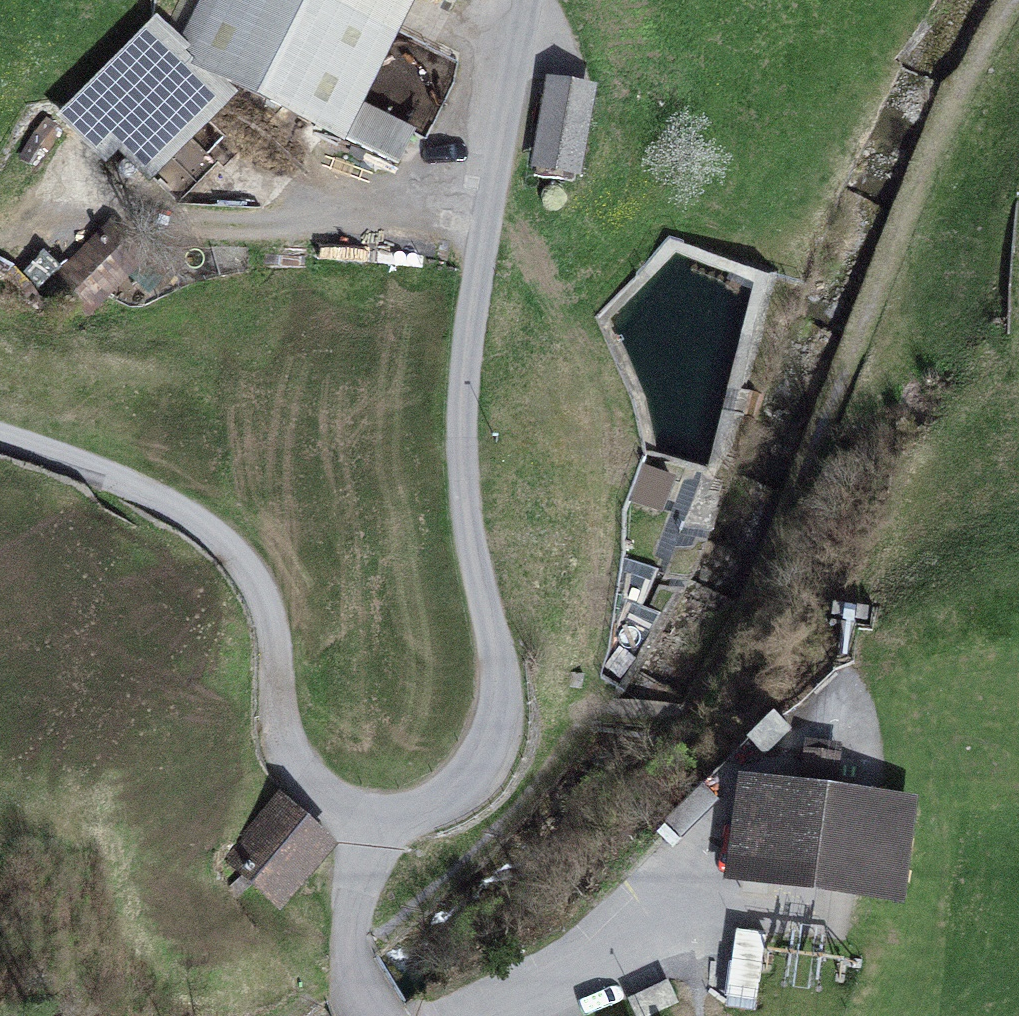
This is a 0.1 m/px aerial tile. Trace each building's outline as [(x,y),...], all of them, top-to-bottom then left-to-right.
[(408,0),(182,0),(164,36),(197,69),(199,66),(395,163),(411,130),(356,103),(408,0)] [(197,69),(164,36),(155,27),(63,119),(103,157),(116,144),(148,175),(226,97),(197,69)] [(537,161),(577,168),(591,94),(551,86),(537,161)] [(108,228),(55,279),(87,312),(140,262),(108,228)] [(631,499),(661,510),(661,509),(665,499),(672,479),(643,468),(631,499)] [(773,712),(748,738),(765,754),(790,728),(773,712)] [(807,753),(837,757),(839,742),(809,739),(807,753)] [(807,753),(803,781),(833,785),(837,757),(807,753)] [(894,895),(906,804),(757,785),(746,876),(894,895)] [(668,822),(680,835),(716,801),(704,788),(668,822)] [(280,802),(230,857),(279,901),(328,846),(280,802)] [(764,936),(736,934),(732,998),(759,1000),(764,936)] [(677,1002),(668,982),(629,1000),(636,1015),(648,1015),(677,1002)]
